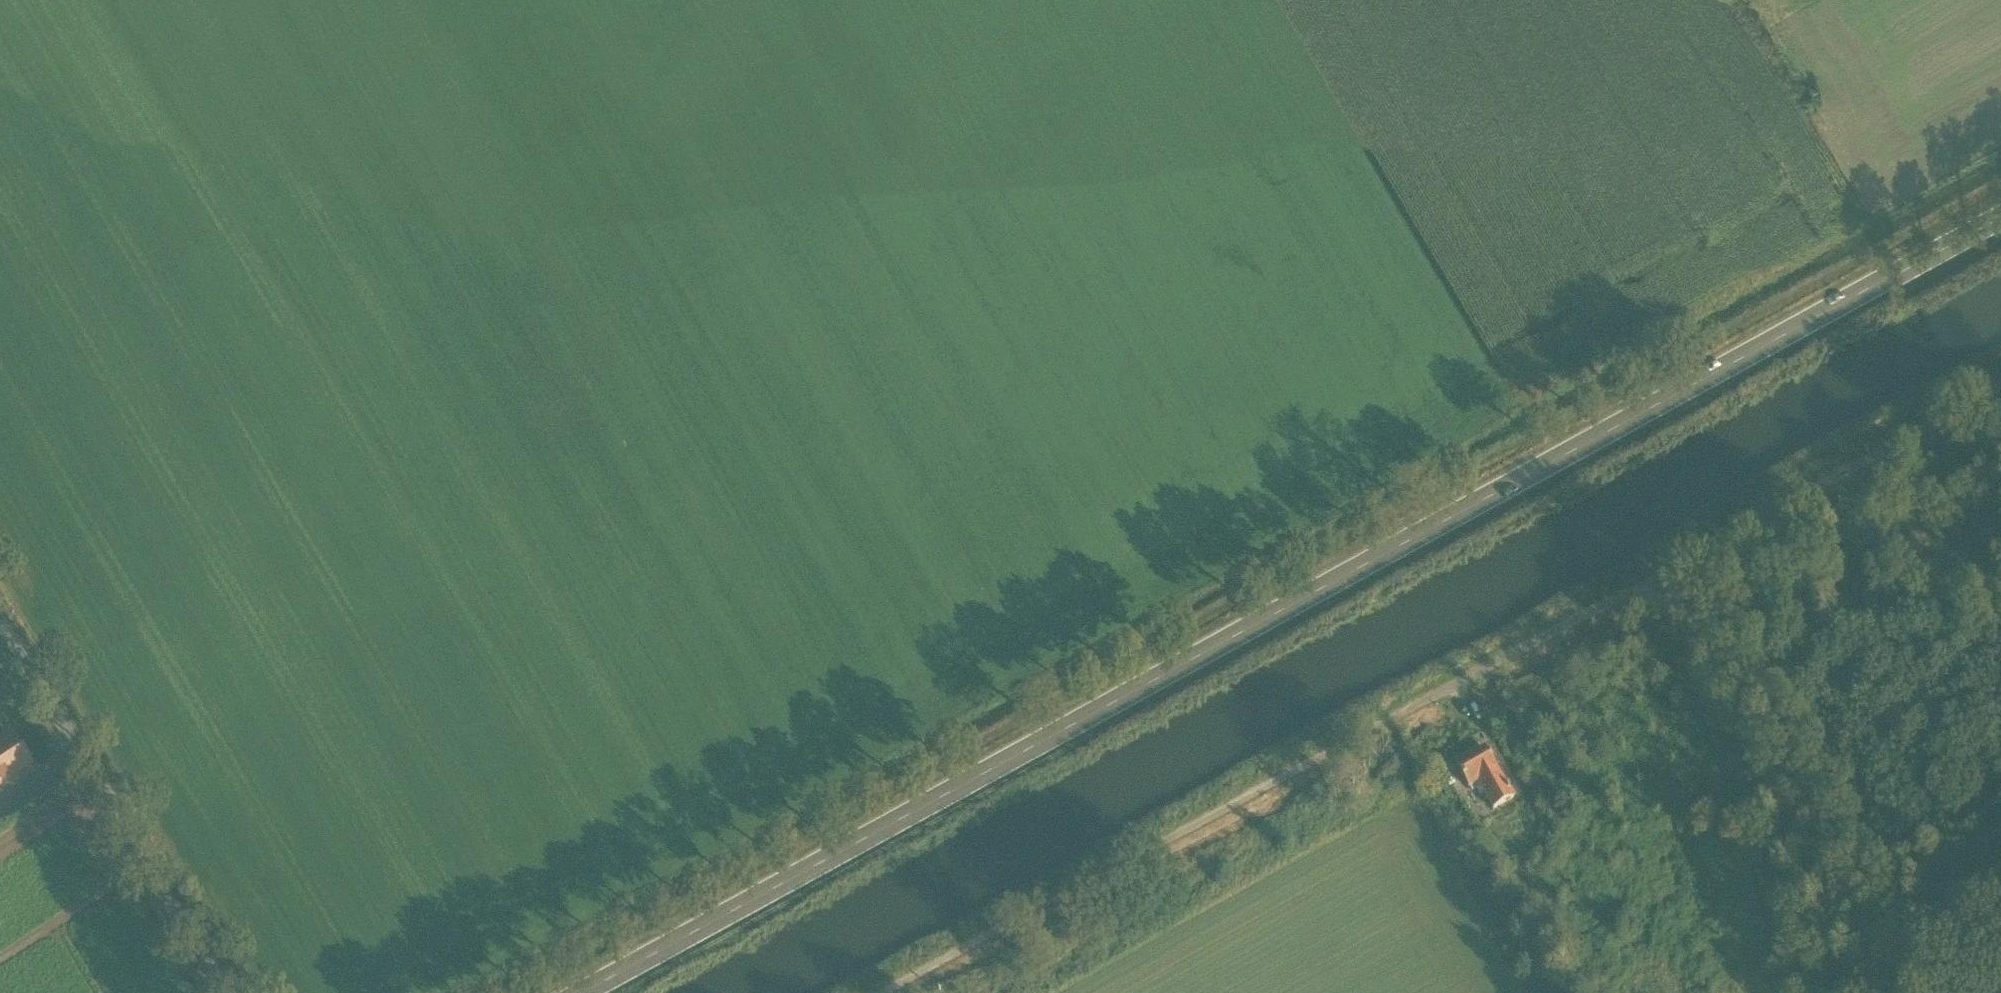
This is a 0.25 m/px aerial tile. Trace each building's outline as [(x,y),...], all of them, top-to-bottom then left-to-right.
[(33,768),(11,733),(0,739),(0,742),(3,746),(0,748),(0,789),(33,768)] [(1456,766),(1469,788),(1479,782),(1495,810),(1514,799),(1485,749),(1456,766)] [(1440,758),(1430,763),(1435,771),(1445,766),(1440,758)]
